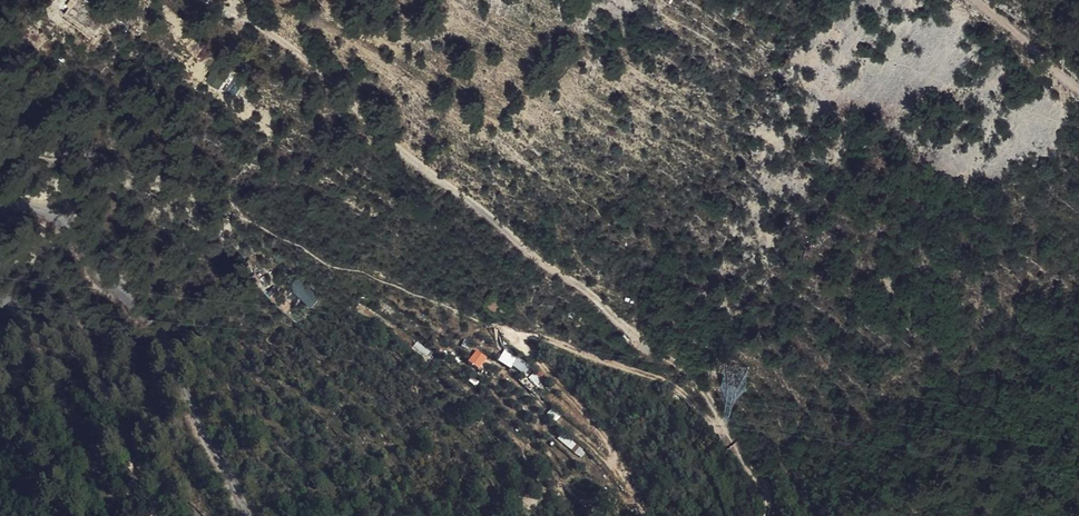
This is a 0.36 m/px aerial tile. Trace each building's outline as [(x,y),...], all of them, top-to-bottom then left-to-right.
[(298,280),(289,290),(311,307),(319,297),(298,280)] [(267,287),(272,291),(277,285),(272,281),(267,287)] [(298,303),(277,285),(272,291),(294,308),(298,303)] [(487,356),(476,349),(468,360),(479,367),(487,356)] [(498,358),(523,373),(528,364),(504,350),(498,358)] [(528,381),(537,385),(541,377),(531,373),(528,381)]
